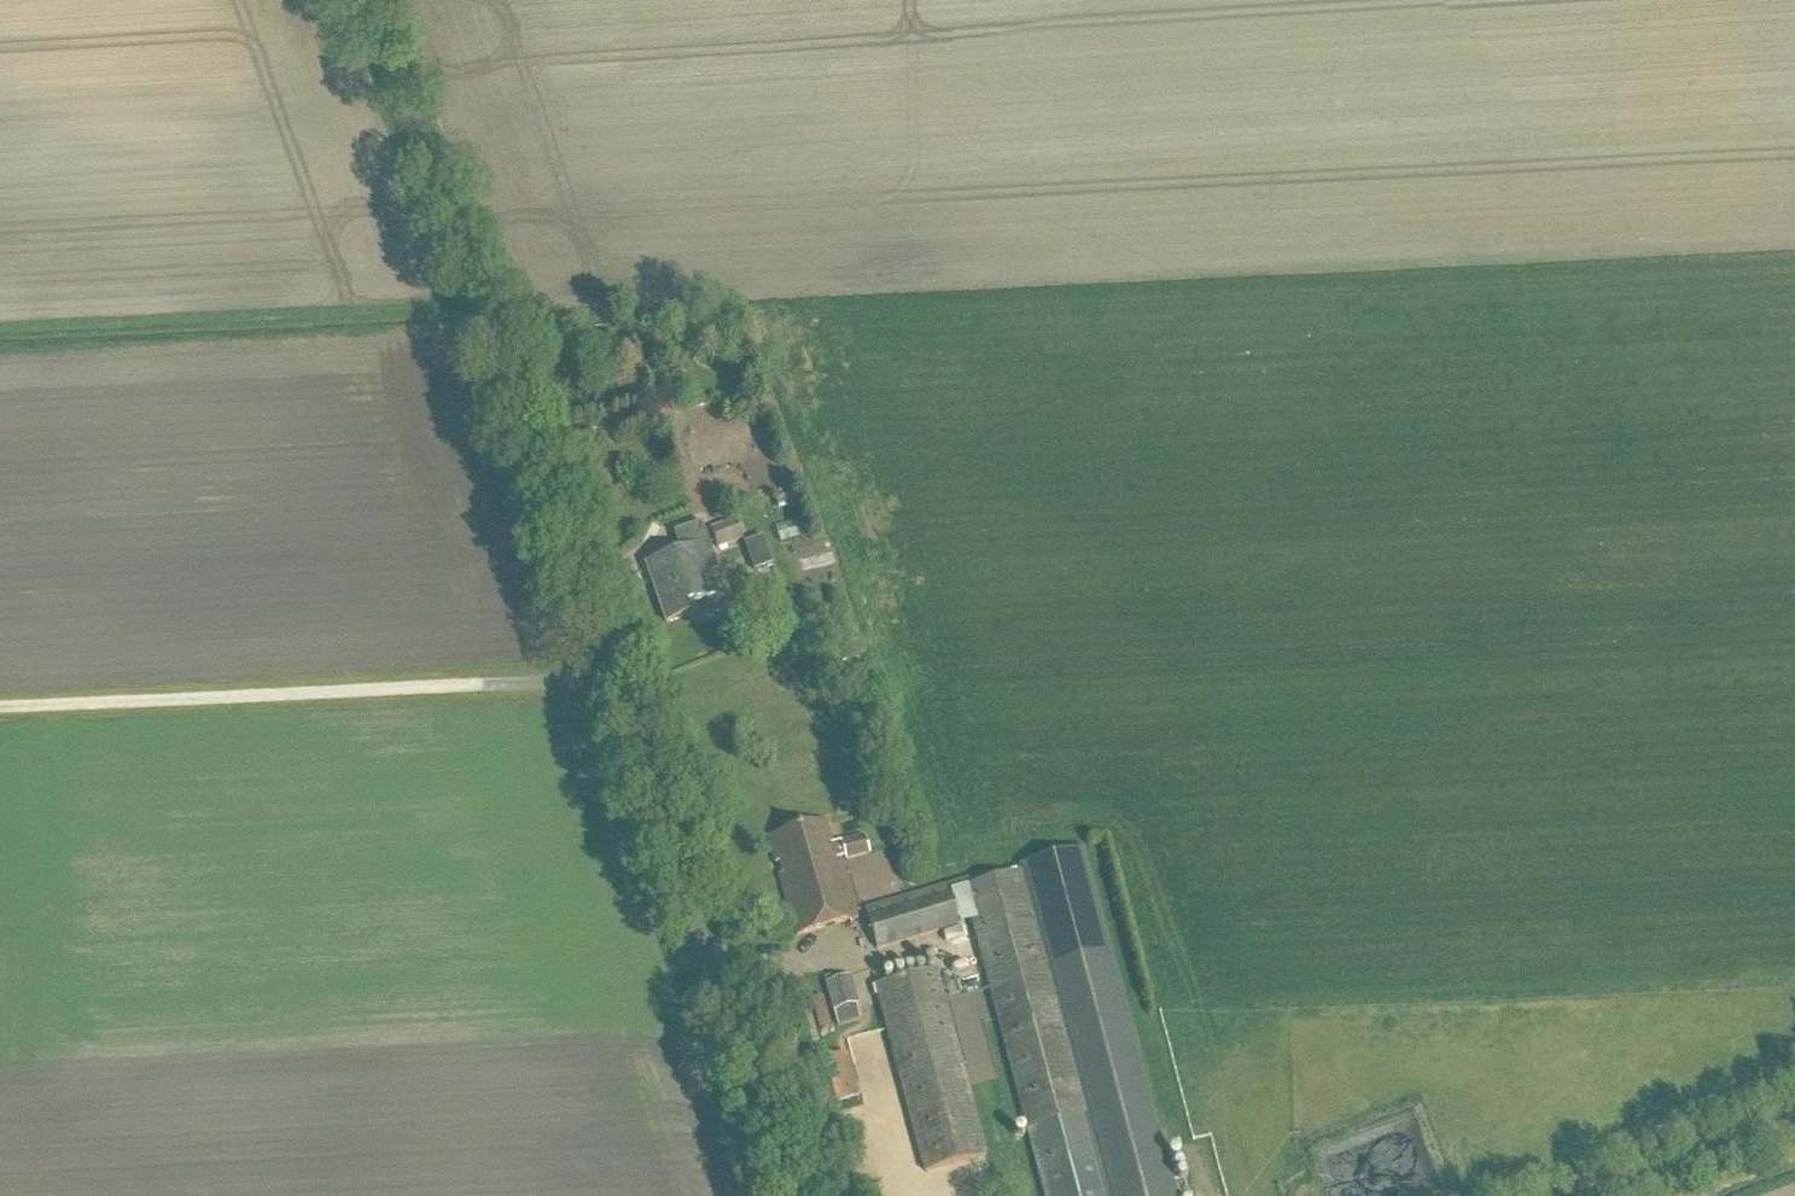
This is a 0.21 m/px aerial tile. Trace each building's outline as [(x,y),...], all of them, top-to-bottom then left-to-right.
[(736,522),(711,531),(717,550),(743,541),(736,522)] [(673,533),(679,553),(651,562),(660,592),(653,594),(663,623),(687,616),(684,606),(715,597),(708,574),(716,571),(701,524),(673,533)] [(772,566),(762,539),(744,545),(754,573),(772,566)] [(840,862),(869,854),(864,837),(833,846),(826,823),(768,840),(797,938),(857,920),(840,862)] [(959,926),(950,893),(959,890),(1043,1195),(1175,1195),(1080,849),(1016,866),(1018,873),(967,887),(965,881),(866,908),(877,949),(959,926)] [(915,939),(879,950),(883,963),(919,953),(915,939)] [(936,971),(875,987),(925,1173),(986,1157),(936,971)] [(859,1007),(850,980),(826,987),(834,1014),(859,1007)] [(809,1002),(804,988),(775,999),(782,1019),(800,1013),(808,1033),(831,1025),(821,997),(809,1002)] [(859,1098),(847,1057),(813,1068),(825,1108),(859,1098)]
